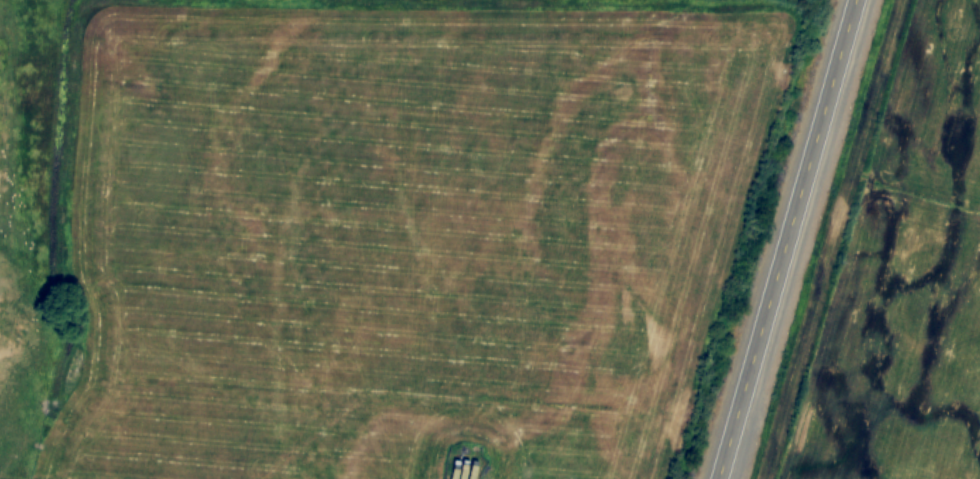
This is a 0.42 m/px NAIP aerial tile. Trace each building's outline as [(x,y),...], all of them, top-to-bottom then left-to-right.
[(482,452),(452,448),(448,478),(478,478),(482,452)]
